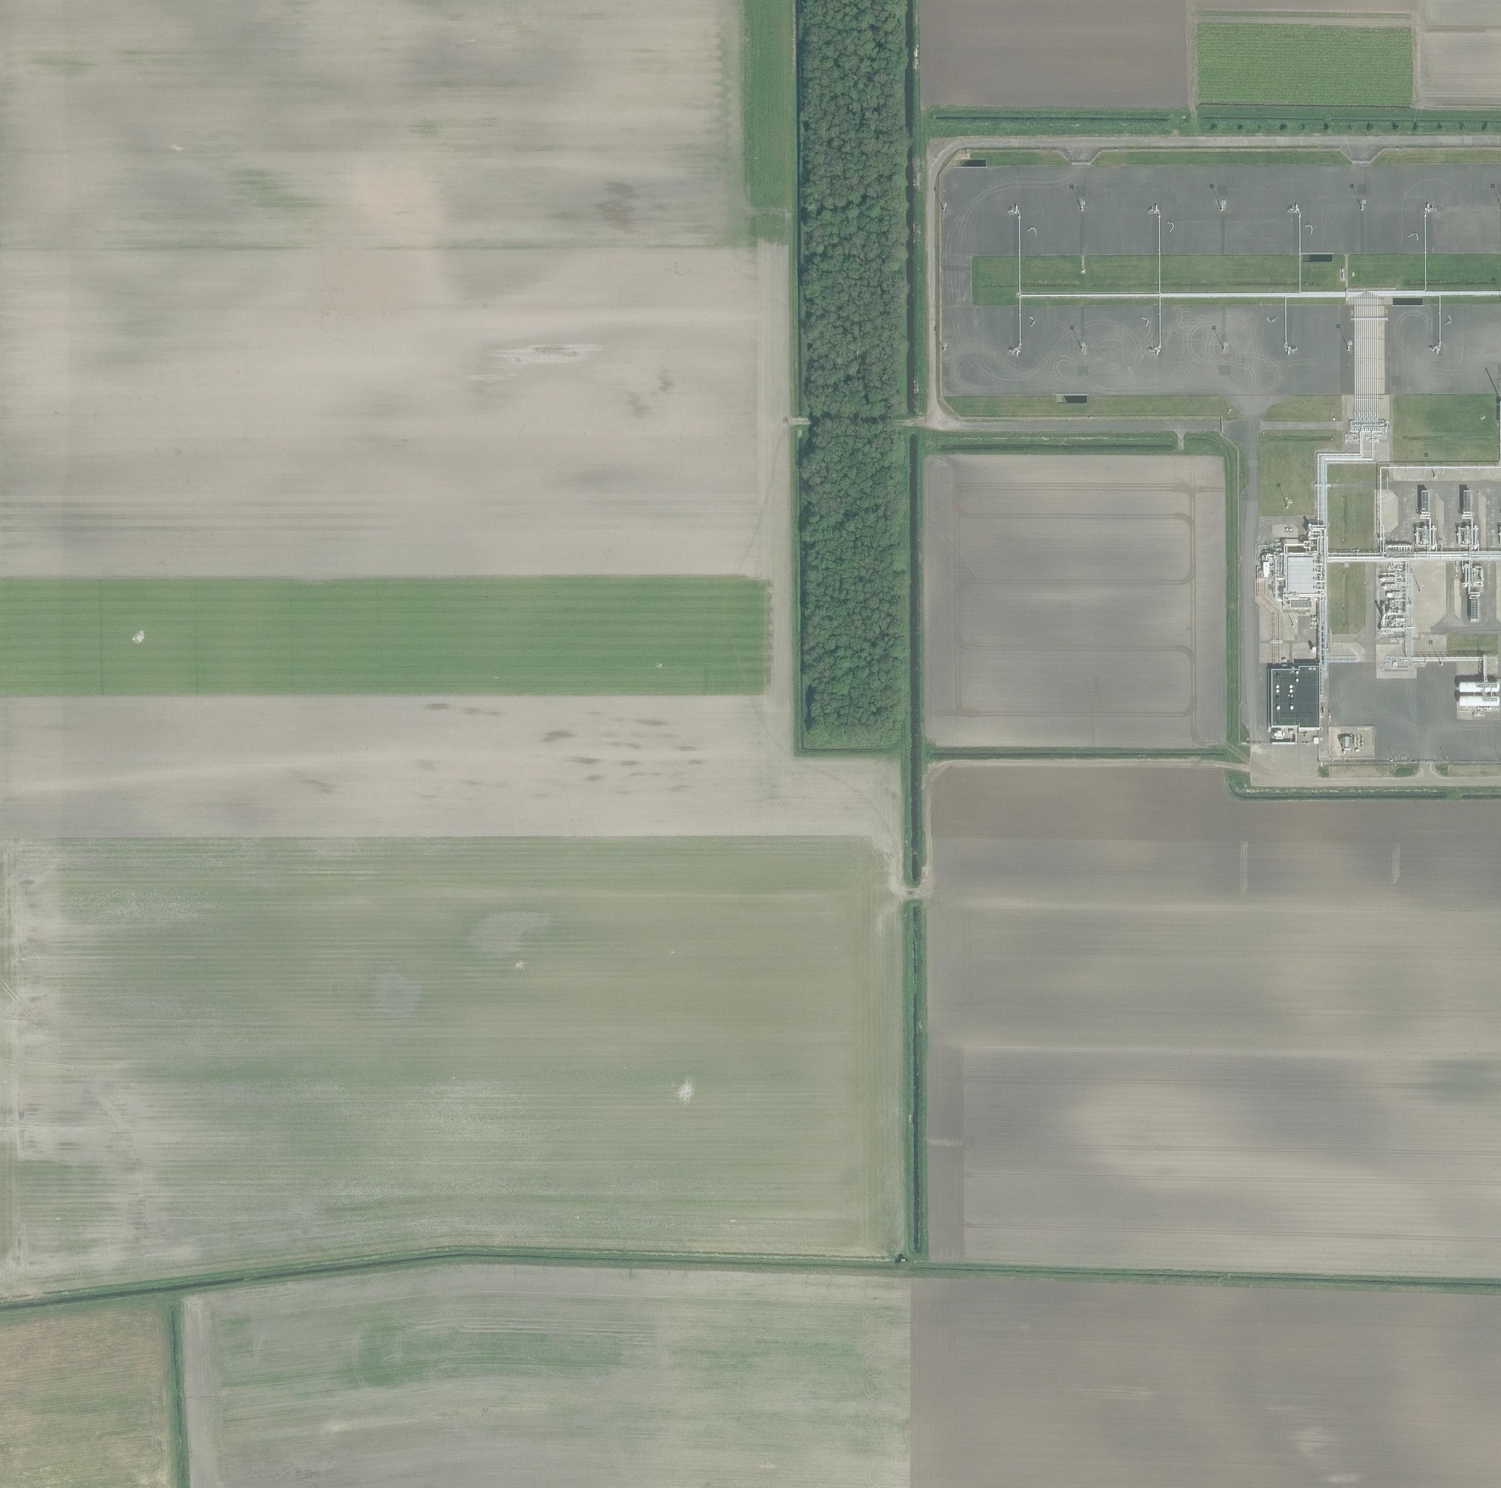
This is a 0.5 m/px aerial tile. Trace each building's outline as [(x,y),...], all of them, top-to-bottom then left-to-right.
[(1377,435),(1377,425),(1376,425),(1374,425),(1372,425),(1370,425),(1369,425),(1367,425),(1365,425),(1363,425),(1361,425),(1360,425),(1358,425),(1356,425),(1354,425),(1350,425),(1350,435),(1359,435),(1370,435),(1377,435)] [(1427,491),(1412,491),(1412,550),(1425,550),(1433,550),(1433,527),(1427,527),(1427,491)] [(1468,491),(1454,491),(1454,549),(1476,549),(1476,527),(1468,527),(1468,491)] [(1317,528),(1298,528),(1298,548),(1260,548),(1260,569),(1260,578),(1272,578),(1272,601),(1283,600),(1283,613),(1309,613),(1309,600),(1319,600),(1325,600),(1325,562),(1325,560),(1325,559),(1325,558),(1325,555),(1325,528),(1323,528),(1317,528)] [(1461,566),(1461,624),(1476,624),(1476,589),(1483,589),(1483,566),(1474,566),(1461,566)] [(1401,573),(1375,573),(1374,632),(1401,632),(1401,573)] [(1317,700),(1317,669),(1297,669),(1297,671),(1274,671),(1270,671),(1270,727),(1297,727),(1297,730),(1317,730),(1317,700)] [(1500,706),(1500,682),(1491,682),(1491,676),(1459,676),(1459,687),(1462,687),(1462,707),(1500,706)]
